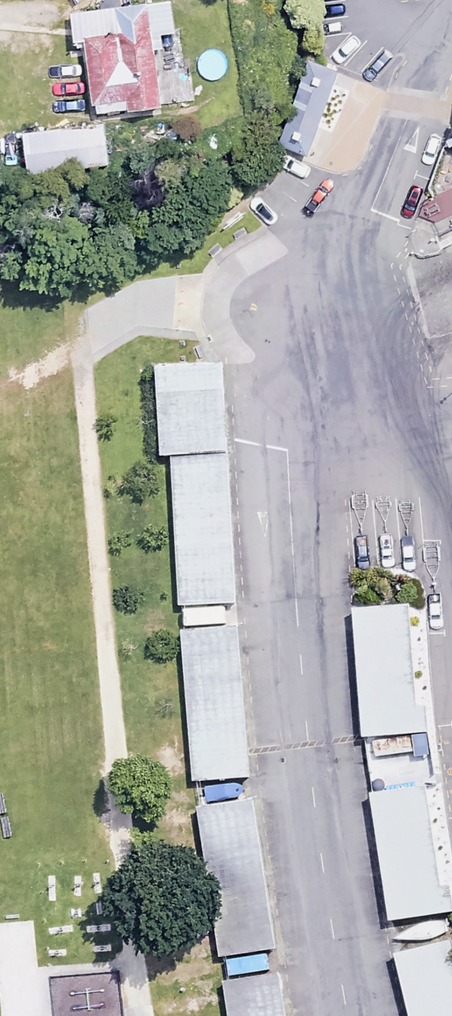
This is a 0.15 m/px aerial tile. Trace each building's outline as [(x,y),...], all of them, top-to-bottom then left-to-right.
[(163,48),(161,33),(175,31),(171,0),(70,13),(74,45),(80,44),(89,109),(127,104),(128,110),(162,106),(155,49),(163,48)] [(311,60),(278,149),(309,161),(342,72),(311,60)] [(66,128),(22,132),(25,172),(69,168),(66,128)] [(235,602),(220,361),(155,365),(160,455),(170,455),(179,605),(235,602)] [(412,587),(348,591),(356,720),(421,715),(412,587)] [(238,628),(176,632),(186,784),(248,780),(238,628)] [(425,756),(368,764),(388,900),(445,892),(425,756)] [(278,945),(254,795),(192,804),(216,955),(278,945)] [(434,917),(385,930),(408,1015),(451,1015),(451,983),(434,917)] [(279,969),(222,978),(228,1015),(286,1015),(279,969)]
